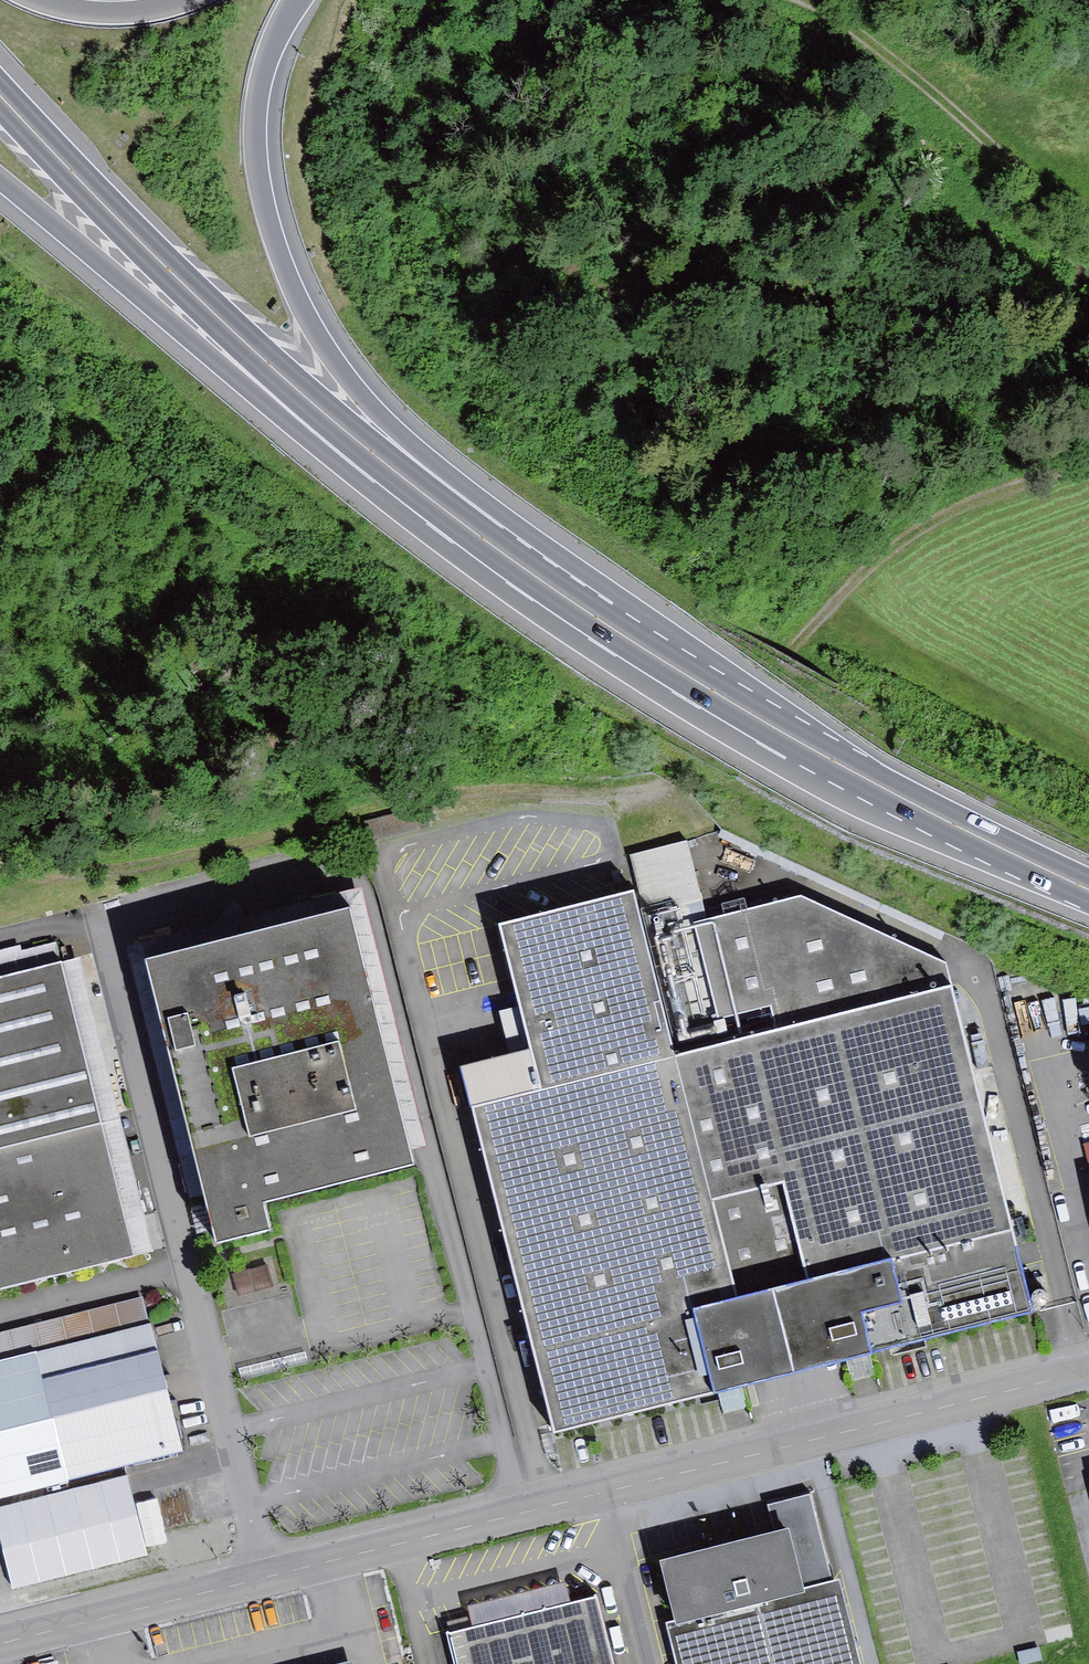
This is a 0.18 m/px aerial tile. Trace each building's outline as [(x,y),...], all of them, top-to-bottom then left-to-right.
[(691,925),(709,921),(688,838),(627,853),(674,1059),(729,1045),(724,1021),(716,1023),(691,925)] [(190,1200),(203,1197),(145,963),(351,913),(409,1150),(425,1146),(362,889),(127,946),(190,1200)] [(738,1312),(674,1059),(633,893),(497,928),(529,1053),(538,1093),(470,1110),(552,1438),(731,1393),(792,1379),(773,1303),(738,1312)] [(1034,1317),(945,967),(799,898),(709,921),(691,925),(716,1023),(724,1021),(770,1009),(776,1033),(729,1045),(674,1059),(738,1312),(773,1303),(792,1379),(860,1361),(1034,1317)] [(203,1197),(215,1250),(270,1237),(263,1207),(413,1170),(409,1150),(351,913),(145,963),(203,1197)] [(62,966),(55,942),(21,951),(19,945),(0,950),(0,982),(62,966)] [(62,966),(135,1256),(153,1252),(81,963),(62,966)] [(135,1256),(62,966),(0,982),(0,1290),(135,1256)] [(1074,1011),(1078,1027),(1088,1025),(1088,1008),(1074,1011)] [(1050,1050),(1039,1053),(1043,1074),(1055,1072),(1050,1050)] [(460,1070),(470,1110),(538,1093),(529,1053),(460,1070)] [(267,1264),(231,1273),(237,1297),(273,1288),(267,1264)] [(1033,1302),(1034,1305),(1036,1307),(1038,1309),(1040,1310),(1043,1310),(1046,1309),(1048,1308),(1050,1305),(1050,1303),(1050,1300),(1049,1297),(1047,1295),(1045,1294),(1042,1293),(1040,1293),(1037,1295),(1035,1297),(1034,1299),(1033,1302)] [(146,1303),(0,1342),(0,1547),(12,1593),(148,1557),(126,1476),(188,1459),(146,1303)] [(663,1566),(678,1624),(667,1627),(676,1663),(863,1663),(842,1579),(832,1581),(811,1496),(770,1507),(777,1538),(663,1566)] [(468,1607),(474,1629),(572,1605),(566,1583),(468,1607)] [(447,1636),(454,1663),(612,1663),(595,1599),(572,1605),(474,1629),(447,1636)] [(1016,1652),(1019,1663),(1027,1663),(1042,1660),(1039,1646),(1016,1652)]
